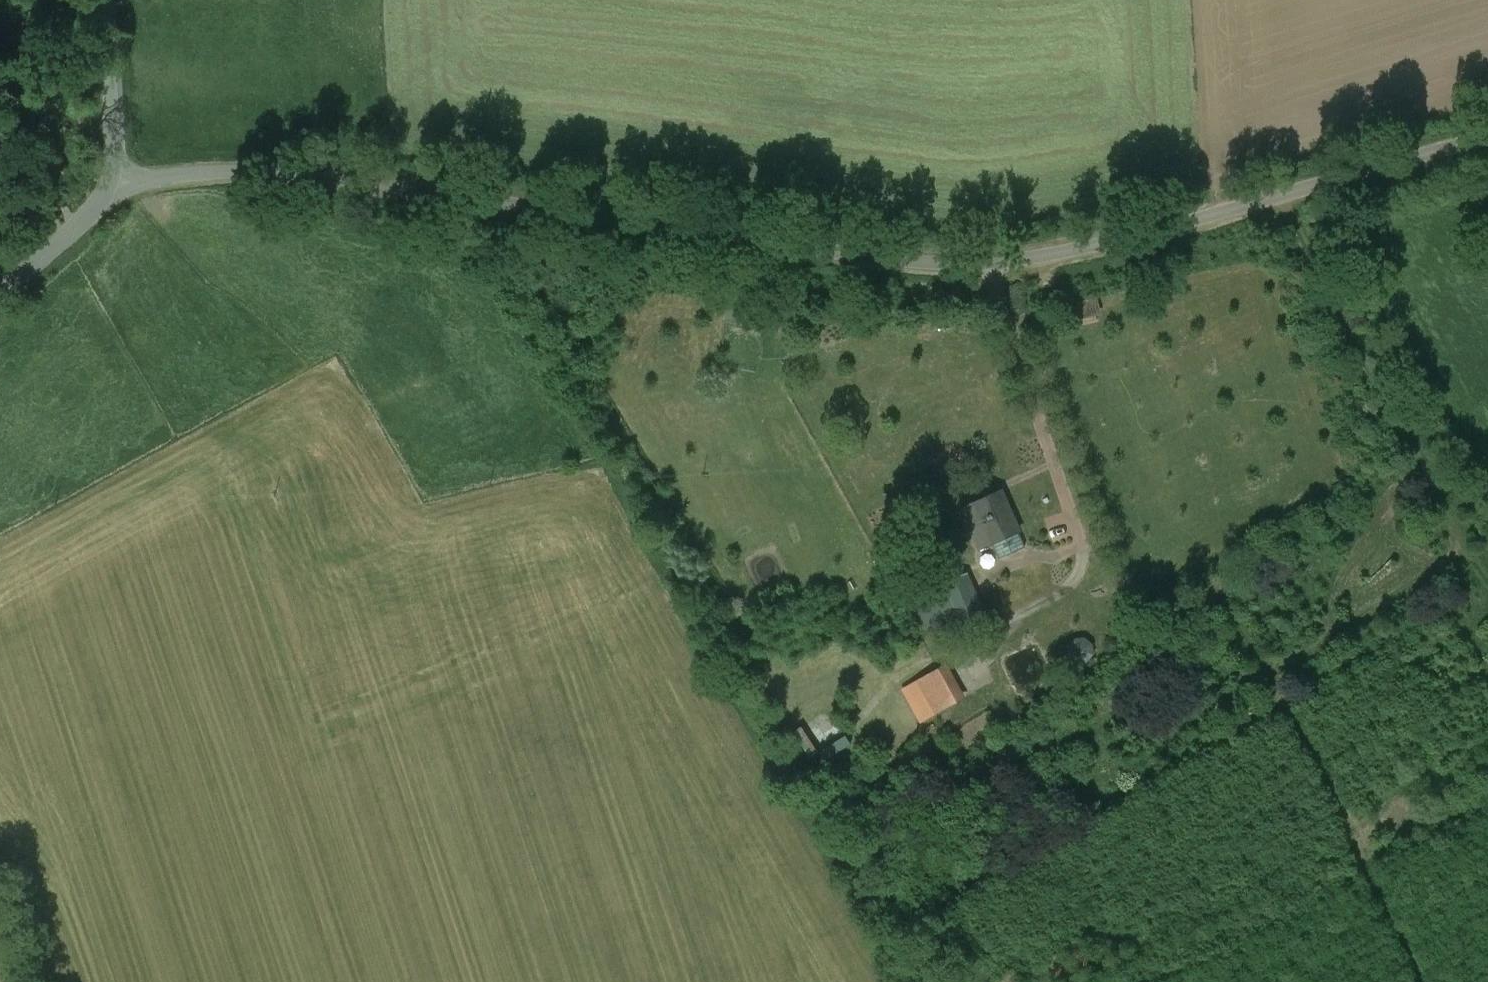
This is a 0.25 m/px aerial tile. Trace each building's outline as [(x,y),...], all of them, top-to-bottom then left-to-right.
[(1119,293),(1069,305),(1072,319),(1123,307),(1119,293)] [(993,544),(1019,531),(1001,490),(962,507),(981,550),(993,544)] [(1019,531),(993,544),(999,560),(1027,548),(1019,531)] [(968,573),(914,596),(933,640),(987,617),(968,573)] [(1070,655),(1093,656),(1094,637),(1071,636),(1070,655)] [(939,668),(916,683),(935,714),(957,701),(939,668)]
